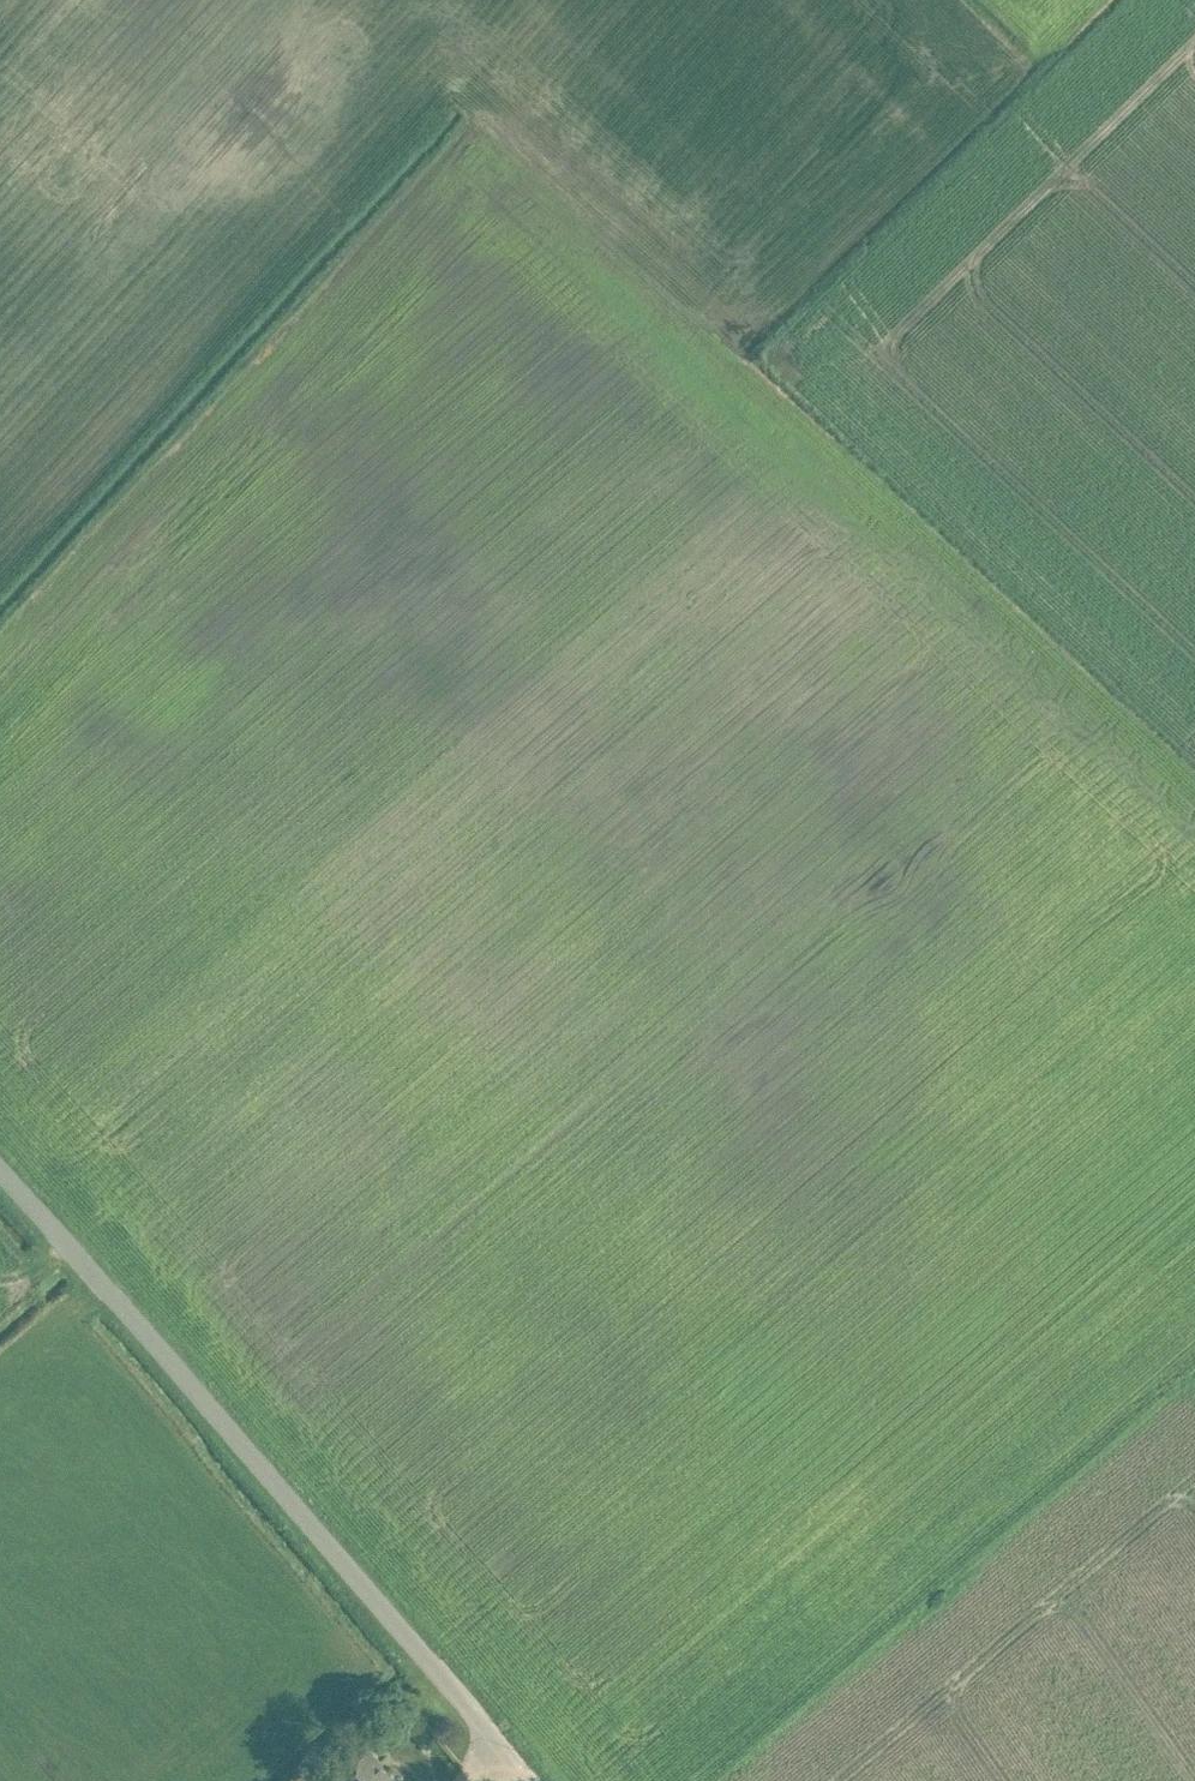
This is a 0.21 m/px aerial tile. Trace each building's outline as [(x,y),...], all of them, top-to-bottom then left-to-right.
[(332,1780),(398,1780),(369,1748),(331,1780),(332,1780)]
